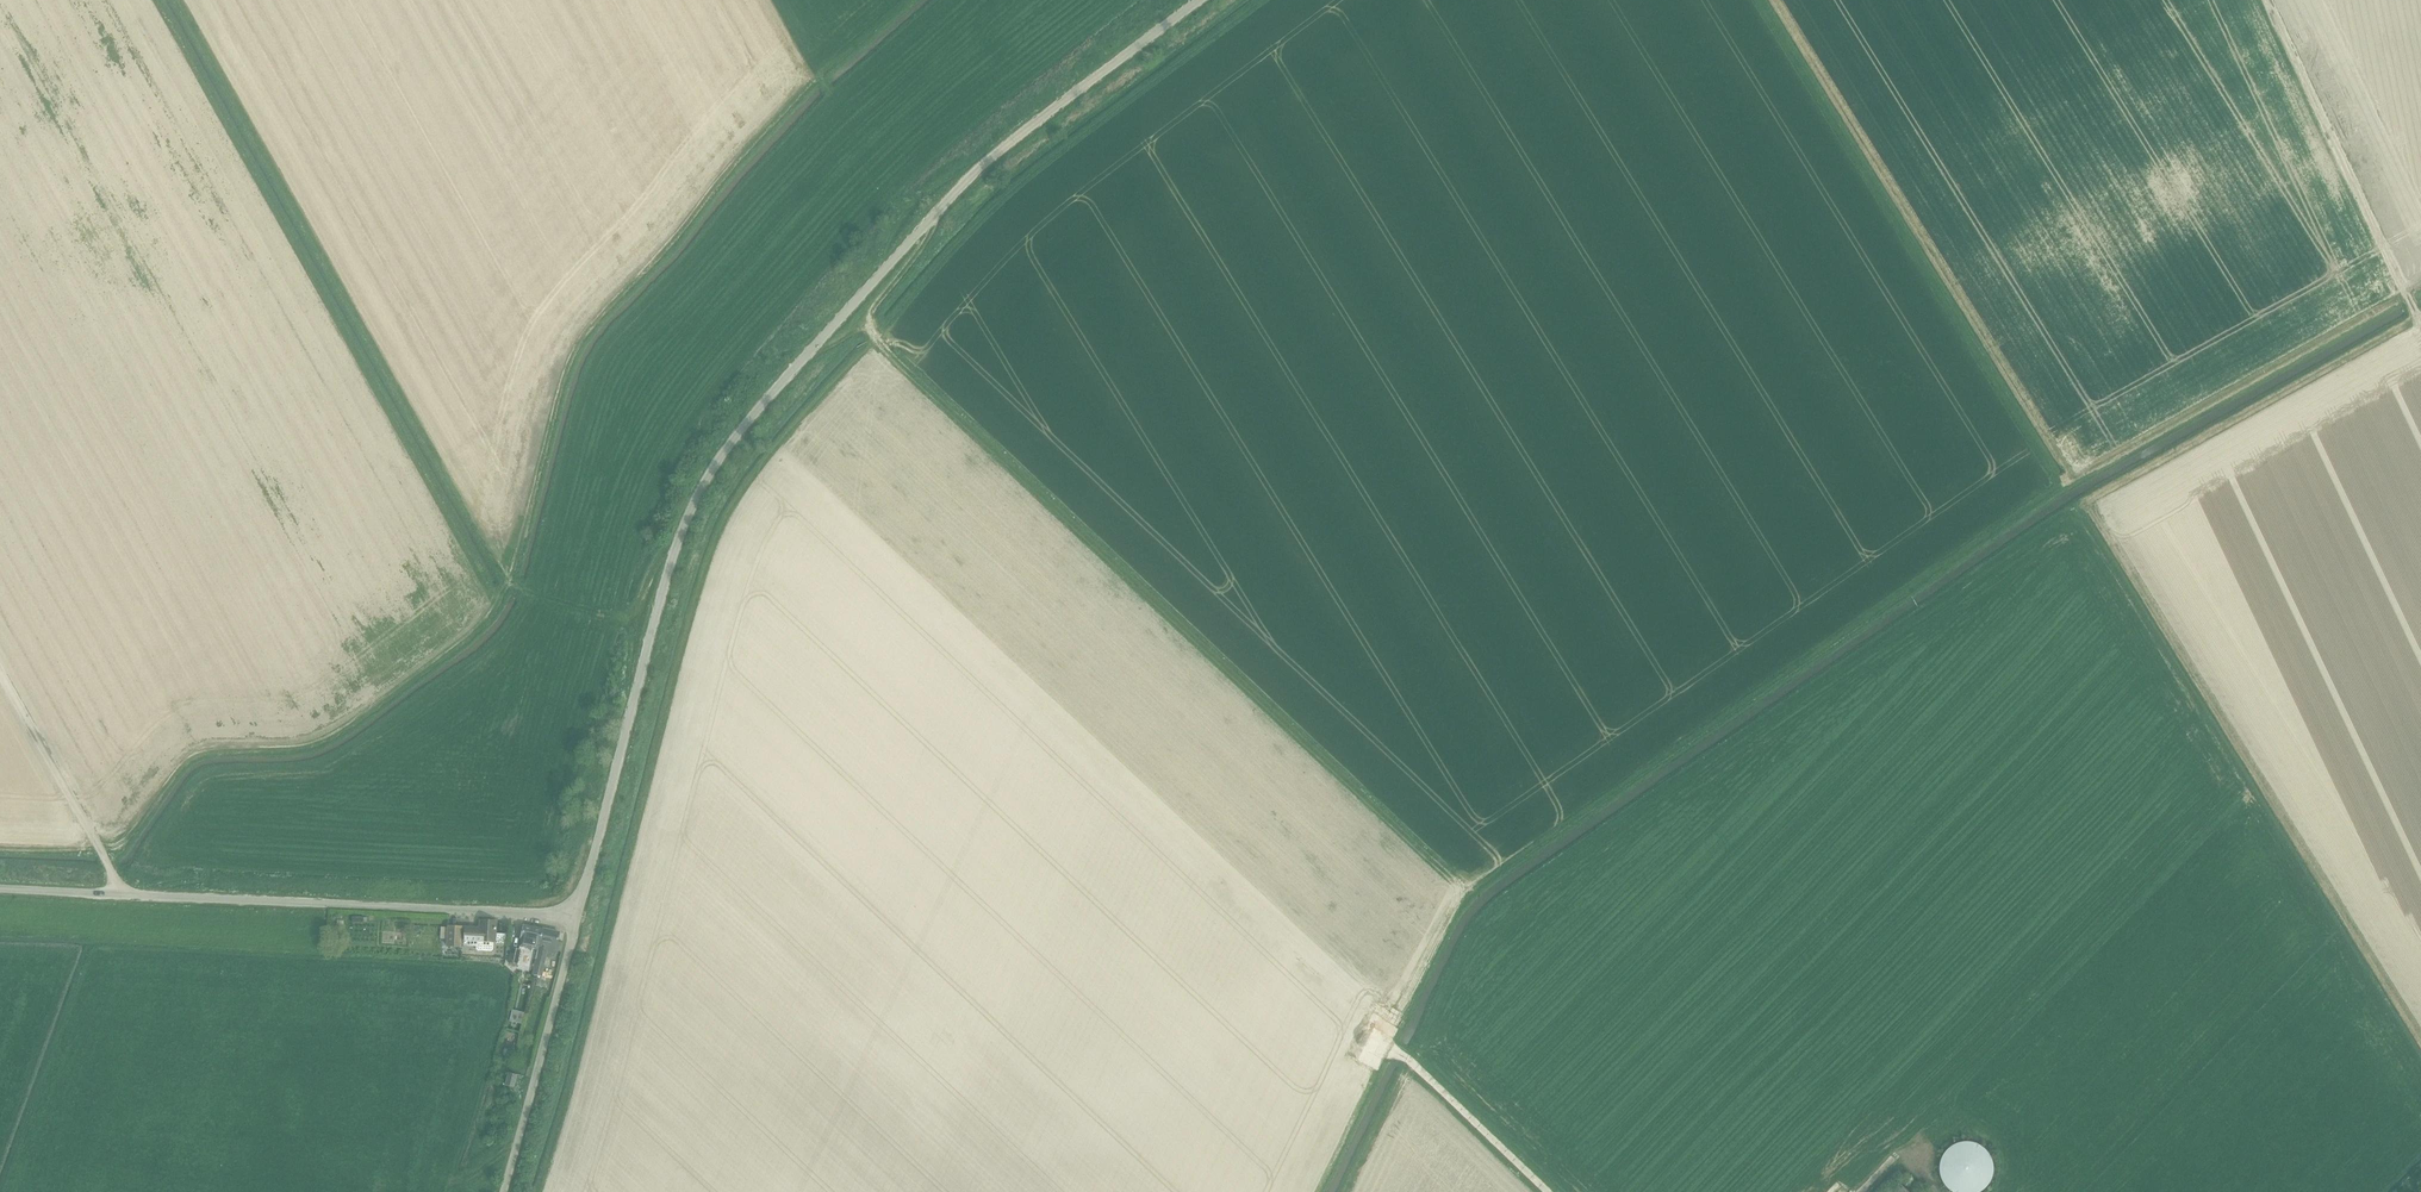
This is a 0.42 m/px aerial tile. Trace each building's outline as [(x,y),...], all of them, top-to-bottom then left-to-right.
[(463,941),(463,946),(475,947),(475,949),(477,952),(491,953),(494,950),(494,943),(504,944),(504,934),(495,934),(495,933),(495,922),(480,921),(479,928),(477,928),(466,928),(464,928),(463,941)] [(537,950),(542,929),(523,925),(519,946),(537,950)] [(447,926),(446,947),(461,948),(462,927),(447,926)] [(542,929),(537,950),(532,975),(542,977),(547,952),(554,954),(555,949),(559,933),(542,929)] [(517,966),(520,950),(511,948),(507,964),(517,966)] [(504,1048),(502,1056),(510,1058),(512,1050),(504,1048)] [(505,1085),(513,1087),(516,1075),(508,1073),(505,1085)] [(1982,1191),(1985,1189),(1989,1185),(1990,1183),(1992,1180),(1993,1176),(1994,1171),(1994,1166),(1993,1162),(1991,1157),(1988,1153),(1984,1148),(1980,1146),(1976,1143),(1971,1142),(1966,1142),(1962,1142),(1957,1144),(1952,1146),(1949,1149),(1946,1152),(1943,1156),(1941,1160),(1940,1166),(1940,1170),(1941,1176),(1942,1180),(1944,1184),(1947,1188),(1951,1191),(1952,1191),(1981,1191),(1982,1191)]
